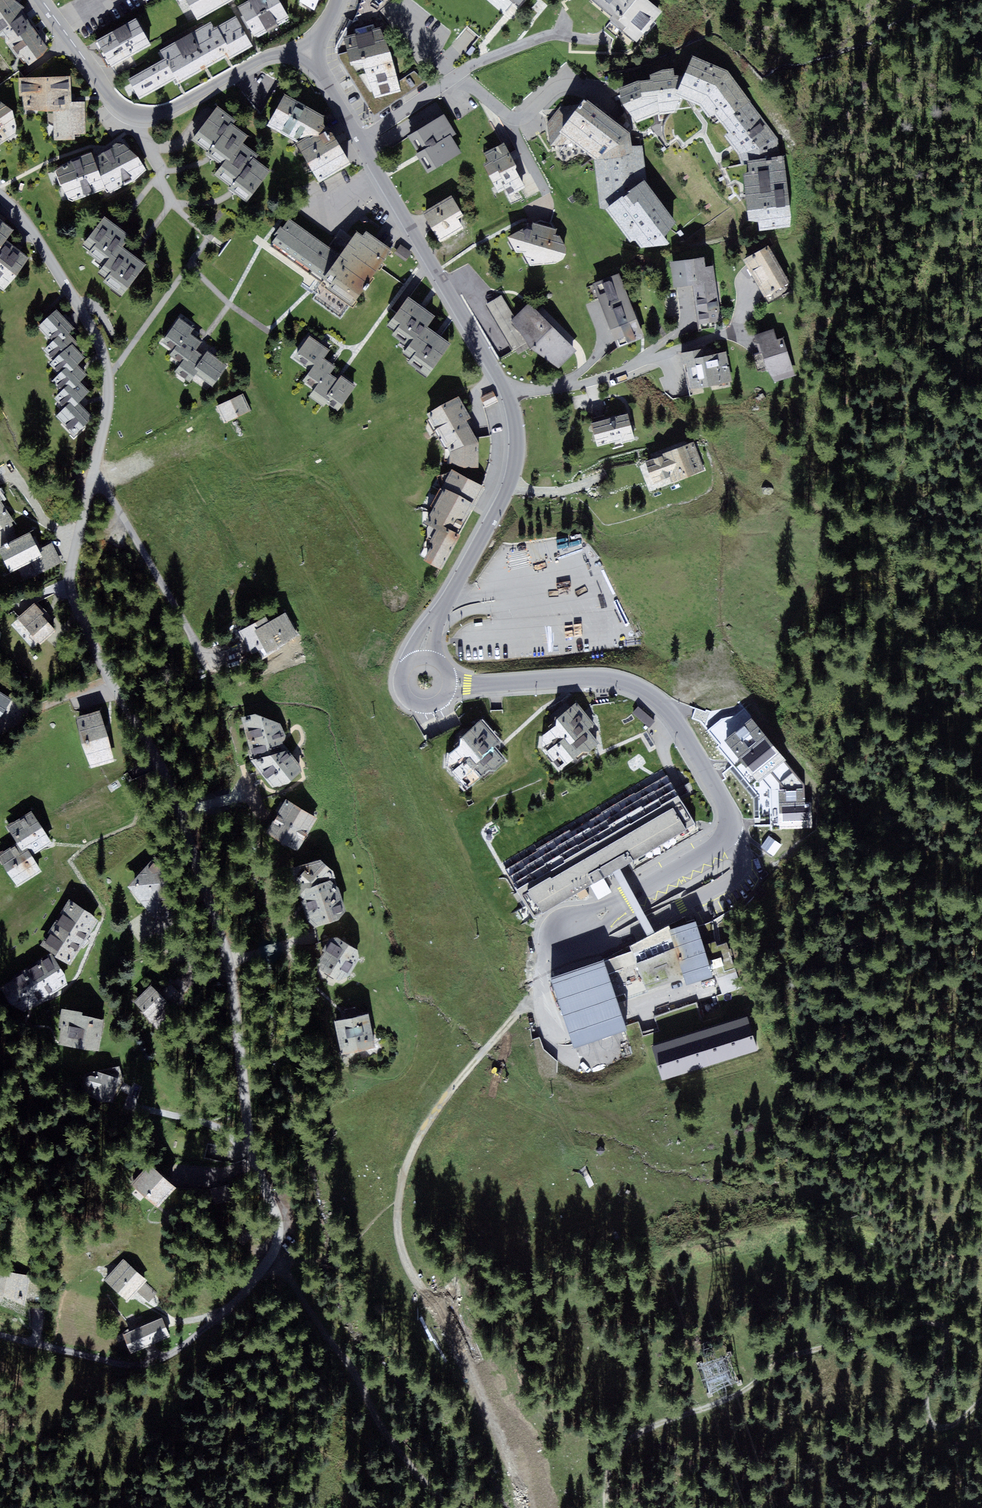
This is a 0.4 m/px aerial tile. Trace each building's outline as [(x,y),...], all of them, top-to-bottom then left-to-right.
[(26,19),(12,0),(0,0),(0,37),(1,38),(6,34),(32,67),(54,50),(28,17),(26,19)] [(203,20),(240,0),(192,0),(203,20)] [(241,8),(257,39),(293,21),(282,0),(255,0),(241,8)] [(305,4),(320,11),(326,0),(307,0),(305,4)] [(641,39),(663,13),(647,0),(594,0),(641,39)] [(257,50),(240,18),(217,31),(233,59),(235,62),(257,50)] [(139,20),(99,42),(114,69),(154,47),(139,20)] [(214,25),(164,52),(169,60),(179,78),(183,87),(233,59),(217,31),(214,25)] [(378,98),(402,93),(387,31),(352,39),(358,66),(370,63),(378,98)] [(683,91),(706,100),(721,123),(746,160),(775,142),(751,104),(729,71),(696,58),(683,91)] [(169,60),(129,82),(139,100),(179,78),(169,60)] [(664,111),(663,110),(681,108),(676,74),(649,78),(621,90),(636,123),(664,111)] [(86,104),(76,104),(76,78),(24,79),(25,111),(56,110),(57,140),(87,139),(86,104)] [(337,128),(323,136),(331,122),(288,97),(271,127),(304,146),(303,147),(323,184),(357,166),(337,128)] [(594,98),(567,132),(598,155),(605,204),(648,249),(682,223),(649,179),(641,137),(594,98)] [(19,111),(0,102),(0,150),(10,140),(20,133),(19,111)] [(235,122),(218,109),(194,139),(211,152),(235,122)] [(445,118),(412,137),(432,173),(465,155),(445,118)] [(213,152),(228,164),(249,137),(234,126),(213,152)] [(99,163),(115,194),(153,175),(137,143),(99,163)] [(506,143),(485,154),(508,199),(529,188),(506,143)] [(221,175),(235,187),(259,157),(244,145),(221,175)] [(56,172),(68,205),(108,190),(96,157),(56,172)] [(275,172),(259,159),(235,190),(251,203),(275,172)] [(781,160),(744,165),(750,218),(788,214),(781,160)] [(457,197),(427,214),(444,244),(468,230),(463,222),(469,218),(457,197)] [(133,236),(107,217),(86,246),(112,265),(133,236)] [(274,246),(326,284),(345,257),(294,220),(274,246)] [(0,221),(0,248),(13,230),(0,221)] [(514,237),(523,253),(529,253),(534,266),(564,263),(570,241),(531,229),(514,237)] [(395,258),(363,234),(345,257),(326,284),(358,308),(395,258)] [(8,241),(0,253),(0,280),(13,290),(34,260),(8,241)] [(407,261),(412,253),(399,246),(394,254),(407,261)] [(153,266),(127,247),(105,276),(131,295),(153,266)] [(775,248),(747,260),(763,299),(791,288),(775,248)] [(697,285),(702,325),(722,323),(716,267),(711,268),(710,258),(675,262),(678,287),(697,285)] [(623,278),(597,287),(616,342),(642,333),(623,278)] [(501,295),(487,304),(513,351),(526,343),(511,321),(515,317),(501,295)] [(437,321),(408,301),(390,325),(419,345),(437,321)] [(576,351),(529,303),(515,317),(511,321),(526,343),(559,369),(576,351)] [(60,311),(42,328),(56,343),(68,332),(70,335),(77,329),(60,311)] [(180,320),(166,341),(179,351),(191,333),(192,334),(195,330),(180,320)] [(458,346),(433,329),(411,359),(436,377),(458,346)] [(771,366),(776,384),(795,379),(785,340),(780,342),(777,330),(760,334),(764,350),(767,349),(771,366)] [(56,343),(48,350),(59,361),(77,344),(79,346),(80,345),(70,335),(68,332),(56,343)] [(179,351),(175,357),(184,362),(193,349),(199,353),(205,343),(192,334),(191,333),(179,351)] [(330,352),(312,339),(298,359),(315,370),(323,358),(325,360),(330,352)] [(59,361),(56,364),(65,373),(75,364),(79,368),(90,358),(79,346),(77,344),(59,361)] [(184,362),(178,372),(192,381),(208,359),(199,353),(193,349),(184,362)] [(767,349),(764,350),(751,353),(756,370),(771,366),(767,349)] [(706,351),(684,355),(691,391),(731,383),(725,354),(707,357),(706,351)] [(231,364),(213,352),(199,374),(216,386),(231,364)] [(315,370),(307,382),(320,390),(331,373),(333,375),(338,368),(325,360),(323,358),(315,370)] [(65,373),(57,381),(67,392),(81,379),(84,382),(88,378),(79,368),(75,364),(65,373)] [(320,390),(315,398),(328,407),(331,404),(345,383),(344,382),(333,375),(331,373),(320,390)] [(361,387),(347,378),(344,382),(345,383),(331,404),(343,413),(361,387)] [(67,392),(61,397),(72,409),(80,401),(82,403),(93,392),(84,382),(81,379),(67,392)] [(494,394),(482,400),(486,408),(498,401),(494,394)] [(245,395),(220,407),(228,423),(253,411),(245,395)] [(458,400),(429,416),(450,454),(479,437),(458,400)] [(72,409),(62,418),(78,435),(96,419),(82,403),(80,401),(72,409)] [(631,414),(596,423),(603,450),(638,440),(631,414)] [(650,465),(657,484),(673,478),(675,484),(706,473),(697,445),(666,456),(667,459),(650,465)] [(429,523),(443,531),(428,557),(447,569),(467,536),(461,532),(478,504),(489,487),(457,470),(448,487),(451,488),(429,523)] [(18,521),(0,491),(0,531),(18,521)] [(36,533),(3,550),(15,573),(48,557),(36,533)] [(35,602),(19,616),(42,644),(58,631),(35,602)] [(256,654),(272,646),(276,652),(300,636),(286,616),(277,622),(273,615),(244,632),(256,654)] [(547,746),(552,752),(565,770),(601,744),(593,733),(589,727),(596,722),(583,705),(567,716),(564,726),(549,735),(547,746)] [(104,713),(80,718),(91,769),(116,763),(104,713)] [(262,714),(247,718),(258,758),(287,750),(284,742),(289,736),(284,723),(262,714)] [(760,718),(729,741),(761,784),(792,761),(760,718)] [(453,764),(459,772),(478,757),(481,760),(496,749),(503,743),(488,724),(471,738),(470,745),(454,756),(453,764)] [(459,772),(471,787),(505,760),(496,749),(481,760),(478,757),(459,772)] [(287,750),(258,758),(278,788),(305,772),(289,750),(287,750)] [(668,773),(508,867),(538,919),(614,875),(618,873),(698,826),(668,773)] [(320,817),(288,798),(268,831),(300,850),(320,817)] [(11,827),(21,843),(2,854),(21,885),(45,871),(36,856),(56,843),(37,812),(11,827)] [(301,867),(309,898),(315,920),(323,926),(345,919),(349,909),(344,888),(340,869),(328,859),(301,867)] [(190,891),(156,862),(134,887),(167,917),(190,891)] [(74,901),(46,943),(74,961),(101,919),(74,901)] [(695,919),(670,927),(686,975),(687,980),(712,972),(695,919)] [(670,927),(669,924),(652,933),(631,944),(632,950),(603,959),(618,1000),(686,975),(670,927)] [(363,960),(363,949),(347,939),(338,943),(326,958),(328,971),(343,980),(352,976),(363,960)] [(728,944),(709,947),(712,970),(731,968),(728,944)] [(72,984),(54,955),(7,984),(25,1013),(72,984)] [(603,959),(552,976),(575,1042),(626,1024),(618,1000),(603,959)] [(151,1022),(169,1005),(150,986),(132,1003),(151,1022)] [(105,1019),(70,1013),(65,1042),(100,1048),(105,1019)] [(372,1015),(342,1021),(349,1054),(379,1048),(372,1015)] [(748,1015),(658,1046),(669,1079),(760,1049),(748,1015)] [(122,1074),(87,1063),(79,1088),(114,1099),(122,1074)] [(158,1166),(140,1184),(163,1206),(181,1187),(158,1166)] [(129,1261),(112,1280),(134,1300),(151,1280),(129,1261)] [(0,1274),(0,1288),(1,1288),(0,1291),(0,1295),(30,1302),(36,1277),(5,1270),(4,1275),(0,1274)] [(165,1318),(132,1332),(139,1349),(172,1335),(165,1318)] [(706,1376),(708,1389),(726,1386),(725,1374),(729,1373),(727,1355),(695,1359),(697,1377),(706,1376)]
